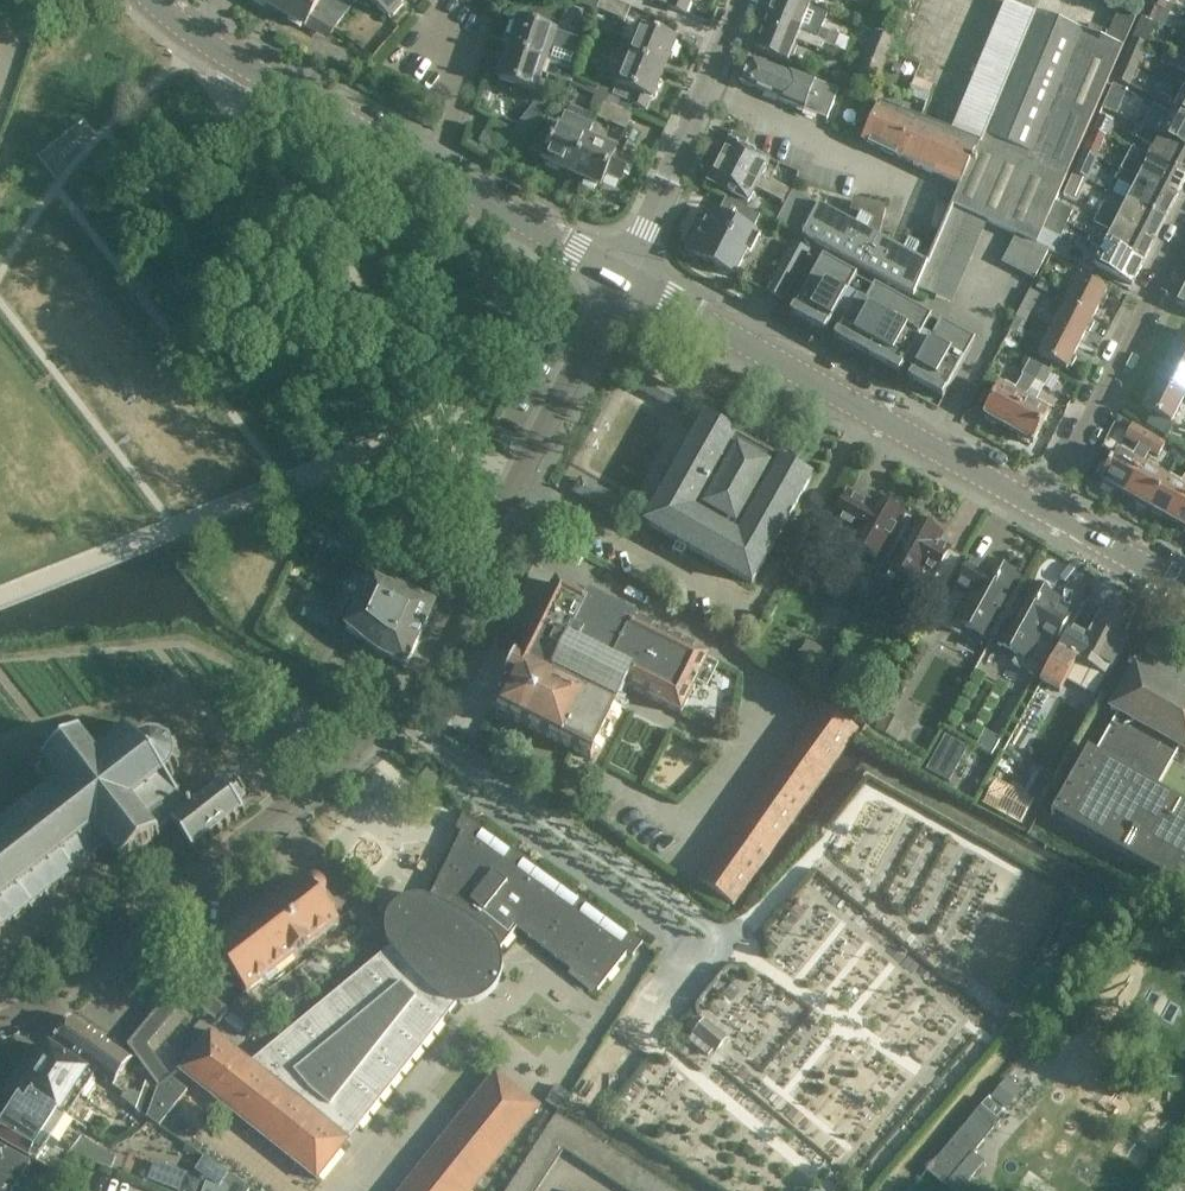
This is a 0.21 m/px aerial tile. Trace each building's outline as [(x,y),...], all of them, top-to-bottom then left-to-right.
[(277,11),(284,0),(257,0),(277,11)] [(277,11),(305,27),(305,26),(316,32),(323,20),(336,27),(336,26),(354,4),(348,0),(334,0),(334,1),(333,0),(284,0),(277,11)] [(389,17),(404,0),(369,0),(389,17)] [(631,7),(615,0),(600,0),(597,9),(625,21),(631,7)] [(669,6),(668,7),(685,14),(689,2),(691,3),(692,0),(654,0),(669,6)] [(825,44),(830,32),(803,21),(809,7),(791,0),(772,0),(766,15),(800,28),(798,34),(825,44)] [(1119,0),(1098,0),(1109,5),(1116,8),(1119,0)] [(1138,11),(1142,0),(1121,0),(1119,3),(1138,11)] [(1162,9),(1149,3),(1148,3),(1142,16),(1156,22),(1162,9)] [(1036,12),(980,145),(1066,179),(1136,17),(1119,9),(1105,40),(1036,12)] [(754,57),(780,67),(783,60),(788,62),(796,41),(823,51),(825,44),(798,34),(800,28),(766,15),(753,48),(757,50),(754,57)] [(1150,37),(1156,22),(1142,16),(1136,31),(1150,37)] [(585,42),(518,20),(517,23),(515,22),(511,34),(513,35),(508,50),(545,62),(575,72),(585,42)] [(620,51),(664,69),(676,40),(640,26),(633,44),(624,41),(620,51)] [(862,58),(883,66),(894,38),(873,30),(862,58)] [(1125,56),(1137,62),(1142,50),(1130,45),(1125,56)] [(545,62),(508,50),(498,79),(535,92),(541,73),(571,83),(575,72),(545,62)] [(614,92),(608,90),(603,101),(619,109),(623,100),(631,103),(645,109),(650,98),(652,99),(664,69),(620,51),(619,51),(615,50),(610,61),(624,66),(614,92)] [(1137,62),(1125,56),(1115,78),(1128,85),(1137,62)] [(1174,56),(1169,65),(1184,73),(1184,61),(1174,56)] [(779,101),(827,120),(838,90),(789,72),(789,73),(780,69),(780,67),(754,57),(754,59),(750,57),(747,64),(748,65),(741,83),(780,99),(779,101)] [(883,66),(862,58),(855,77),(876,85),(883,66)] [(598,113),(603,101),(608,90),(598,85),(588,109),(598,113)] [(1113,85),(1103,106),(1115,113),(1125,91),(1113,85)] [(1179,98),(1161,89),(1156,100),(1184,114),(1184,87),(1179,98)] [(603,101),(598,113),(596,117),(626,130),(632,114),(619,109),(616,107),(603,101)] [(1150,118),(1147,117),(1142,126),(1184,148),(1184,120),(1156,105),(1150,118)] [(863,141),(918,166),(958,187),(952,203),(1037,244),(1043,230),(1050,215),(1056,202),(1066,179),(980,145),(879,106),(863,141)] [(543,161),(572,173),(587,138),(593,125),(565,113),(559,126),(558,125),(543,161)] [(1093,128),(1106,134),(1112,121),(1099,115),(1093,128)] [(479,137),(502,150),(513,131),(491,117),(479,137)] [(1150,156),(1184,174),(1184,148),(1142,126),(1139,132),(1134,130),(1131,135),(1136,138),(1154,147),(1150,156)] [(1106,134),(1093,128),(1087,142),(1100,148),(1106,134)] [(745,146),(748,140),(732,133),(720,156),(744,168),(746,174),(745,175),(754,180),(758,180),(766,180),(767,179),(762,176),(770,160),(745,146)] [(587,138),(572,173),(601,186),(607,173),(621,180),(631,157),(628,156),(632,147),(620,142),(616,151),(587,138)] [(1145,155),(1132,148),(1120,169),(1139,178),(1176,197),(1184,180),(1184,174),(1150,156),(1149,157),(1145,155)] [(1074,173),(1086,179),(1096,158),(1083,152),(1074,173)] [(744,168),(720,156),(707,182),(748,203),(756,188),(770,195),(776,184),(767,179),(766,180),(758,180),(754,180),(745,175),(746,174),(744,168)] [(1133,188),(1127,199),(1165,219),(1176,197),(1139,178),(1120,169),(1115,179),(1133,188)] [(1086,179),(1074,173),(1064,195),(1077,201),(1086,179)] [(776,184),(770,195),(786,204),(792,192),(776,184)] [(913,297),(917,288),(927,264),(913,257),(919,247),(909,241),(903,252),(880,239),(881,232),(886,209),(853,201),(849,222),(818,205),(818,206),(792,192),(786,204),(775,223),(805,239),(913,297)] [(686,250),(735,275),(746,252),(751,254),(760,235),(752,231),(760,215),(725,198),(718,213),(707,208),(686,250)] [(1104,202),(1099,212),(1154,240),(1165,219),(1127,199),(1121,211),(1104,202)] [(1056,202),(1050,215),(1066,224),(1073,209),(1056,202)] [(965,212),(952,206),(927,264),(917,288),(930,294),(965,212)] [(1105,243),(1144,262),(1154,240),(1099,212),(1093,222),(1111,231),(1105,243)] [(1066,224),(1050,215),(1043,230),(1060,238),(1066,224)] [(1094,265),(1132,284),(1144,262),(1105,243),(1094,236),(1090,244),(1102,250),(1094,265)] [(1049,251),(1037,245),(1023,274),(1034,280),(1049,251)] [(767,291),(782,299),(807,254),(792,246),(767,291)] [(856,276),(823,258),(791,316),(824,334),(833,319),(842,325),(834,340),(899,376),(907,361),(917,366),(909,381),(942,400),(974,342),(941,323),(932,340),(922,334),(931,318),(875,286),(866,303),(847,292),(856,276)] [(1035,288),(1041,291),(1049,295),(1055,285),(1041,278),(1035,288)] [(1065,304),(1093,318),(1099,305),(1103,307),(1108,296),(1105,295),(1106,292),(1078,278),(1065,304)] [(1176,303),(1184,308),(1184,285),(1176,303)] [(1029,290),(1022,303),(1018,312),(1028,317),(1040,295),(1029,290)] [(1093,318),(1065,304),(1052,329),(1080,343),(1086,330),(1089,332),(1095,322),(1092,320),(1093,318)] [(1022,330),(1028,317),(1018,312),(1008,330),(1010,330),(1002,344),(1015,351),(1026,332),(1022,330)] [(1080,343),(1052,329),(1038,355),(1066,369),(1068,366),(1070,367),(1076,357),(1073,356),(1080,343)] [(1183,330),(1181,333),(1179,332),(1173,342),(1176,344),(1169,357),(1184,365),(1184,331),(1183,330)] [(1184,397),(1184,394),(1184,365),(1169,357),(1163,369),(1161,368),(1155,378),(1158,379),(1156,382),(1184,397)] [(1008,430),(1043,367),(1030,360),(1022,374),(1024,375),(1014,392),(1000,384),(982,416),(1008,430)] [(1043,367),(1008,430),(1032,444),(1050,412),(1034,403),(1039,394),(1038,394),(1051,371),(1043,367)] [(1149,426),(1168,436),(1172,427),(1170,426),(1172,423),(1171,422),(1184,397),(1156,382),(1150,395),(1147,394),(1142,404),(1144,405),(1143,409),(1154,414),(1149,426)] [(738,436),(704,417),(644,522),(752,583),(811,478),(779,460),(778,461),(737,438),(738,436)] [(1099,482),(1125,496),(1143,464),(1144,464),(1150,452),(1158,439),(1131,424),(1124,437),(1137,444),(1131,457),(1117,449),(1099,482)] [(1166,443),(1158,439),(1150,452),(1158,457),(1166,443)] [(1167,478),(1144,464),(1143,464),(1125,496),(1149,509),(1167,478)] [(581,473),(572,489),(613,512),(622,497),(581,473)] [(1149,509),(1173,523),(1184,502),(1184,474),(1179,484),(1167,478),(1149,509)] [(832,519),(820,542),(852,560),(859,548),(877,558),(903,512),(877,498),(873,504),(848,490),(832,519)] [(1173,523),(1184,529),(1184,502),(1173,523)] [(884,577),(936,606),(937,605),(935,604),(960,559),(962,560),(962,559),(961,558),(949,550),(950,548),(937,541),(941,534),(915,520),(914,523),(907,519),(885,559),(891,562),(889,565),(891,566),(884,577)] [(955,588),(937,621),(959,634),(964,626),(984,637),(986,633),(993,637),(1020,587),(1014,584),(1017,580),(1015,578),(1013,573),(1005,569),(1000,570),(989,563),(986,568),(971,558),(954,587),(955,588)] [(373,575),(377,568),(365,562),(359,573),(370,578),(346,628),(367,644),(360,659),(379,668),(385,657),(406,667),(435,605),(373,575)] [(706,686),(715,667),(706,663),(709,659),(637,623),(638,621),(587,595),(586,598),(557,583),(521,655),(516,653),(504,677),(508,679),(492,710),(509,719),(591,760),(626,687),(681,714),(697,681),(706,686)] [(1054,645),(1071,616),(1055,607),(1057,603),(1047,597),(1045,592),(1037,587),(1032,588),(1029,587),(1027,591),(1020,587),(993,637),(999,640),(997,645),(1017,656),(1012,665),(1034,678),(1053,645),(1054,645)] [(301,616),(326,628),(333,614),(307,602),(301,616)] [(1090,637),(1072,627),(1071,628),(1072,628),(1040,682),(1039,683),(1059,694),(1077,660),(1107,677),(1129,638),(1122,635),(1132,617),(1108,604),(1090,637)] [(827,651),(807,640),(792,667),(812,678),(827,651)] [(1047,812),(1049,813),(1052,809),(1184,884),(1184,810),(1155,792),(1180,748),(1184,752),(1184,693),(1134,664),(1109,709),(1114,711),(1089,755),(1083,752),(1086,748),(1084,747),(1047,812)] [(848,742),(857,729),(822,705),(814,717),(848,742)] [(874,730),(896,741),(906,724),(883,712),(874,730)] [(848,742),(814,717),(805,730),(839,754),(848,742)] [(194,852),(195,854),(197,852),(195,849),(201,844),(203,847),(205,846),(203,843),(209,838),(211,841),(213,839),(211,837),(217,832),(219,835),(221,833),(219,830),(225,825),(228,828),(230,827),(227,824),(234,819),(236,822),(238,820),(236,818),(242,813),(244,816),(246,814),(236,801),(244,795),(235,783),(227,789),(219,779),(217,781),(219,784),(213,788),(211,786),(209,787),(211,790),(205,795),(203,792),(201,793),(203,796),(197,801),(195,798),(193,800),(195,803),(192,805),(190,802),(187,804),(178,793),(181,791),(179,788),(176,791),(165,777),(167,774),(172,779),(173,777),(169,773),(172,767),(177,769),(178,767),(172,765),(173,759),(179,759),(179,757),(173,757),(171,751),(177,748),(176,746),(170,749),(166,744),(170,740),(169,738),(165,743),(159,740),(161,734),(159,733),(157,739),(151,738),(151,732),(149,732),(149,739),(143,740),(140,735),(138,736),(141,741),(139,743),(127,728),(129,725),(127,723),(125,725),(122,722),(120,724),(122,727),(108,738),(106,735),(104,737),(106,740),(92,750),(81,736),(84,734),(82,731),(79,734),(77,731),(75,733),(77,736),(45,760),(43,758),(40,759),(42,762),(39,764),(41,766),(44,764),(46,767),(44,771),(50,778),(54,778),(55,779),(42,789),(40,786),(37,788),(40,791),(26,802),(24,799),(21,801),(24,803),(10,814),(8,811),(6,813),(8,816),(0,822),(0,935),(2,937),(4,936),(1,932),(15,922),(17,925),(19,923),(17,920),(31,910),(33,912),(35,911),(33,908),(46,897),(48,900),(51,898),(49,895),(62,885),(64,888),(66,886),(64,883),(78,873),(80,876),(82,874),(80,871),(93,860),(96,863),(98,861),(96,859),(109,849),(108,853),(113,860),(118,860),(120,863),(117,865),(119,867),(122,865),(123,867),(126,865),(124,863),(156,838),(158,840),(160,838),(158,836),(173,825),(194,852)] [(839,754),(805,730),(796,742),(831,767),(839,754)] [(946,733),(932,765),(953,775),(968,743),(946,733)] [(831,767),(796,742),(787,755),(822,779),(831,767)] [(822,779),(787,755),(778,767),(813,792),(822,779)] [(813,792),(778,767),(769,780),(804,804),(813,792)] [(804,804),(769,780),(760,793),(795,817),(804,804)] [(795,817),(760,793),(751,805),(786,830),(795,817)] [(786,830),(751,805),(743,818),(777,842),(786,830)] [(390,947),(251,1062),(211,1031),(179,1070),(317,1180),(457,1006),(460,1006),(464,1006),(467,1006),(471,1005),(474,1004),(478,1003),(481,1002),(484,1000),(487,998),(490,996),(493,993),(495,990),(497,987),(499,984),(500,981),(502,978),(503,974),(503,971),(504,967),(504,964),(503,960),(503,957),(502,953),(501,950),(518,928),(599,991),(629,953),(634,956),(643,944),(463,814),(456,829),(461,833),(429,898),(426,897),(423,896),(420,896),(417,895),(414,896),(412,896),(409,897),(406,897),(403,898),(401,900),(398,901),(396,903),(394,905),(392,907),(390,909),(389,912),(388,914),(387,917),(386,920),(385,922),(385,925),(385,928),(385,931),(385,934),(386,936),(387,939),(388,942),(389,944),(390,947)] [(777,842),(743,818),(734,830),(768,855),(777,842)] [(768,855),(734,830),(725,843),(760,867),(768,855)] [(760,867),(725,843),(716,855),(751,880),(760,867)] [(751,880),(716,855),(707,868),(742,892),(751,880)] [(742,892),(707,868),(698,881),(733,905),(742,892)] [(333,907),(323,896),(324,894),(324,892),(324,891),(323,889),(322,887),(322,886),(321,884),(319,883),(316,882),(314,881),(312,881),(310,881),(308,881),(306,882),(305,883),(302,880),(213,947),(245,991),(340,926),(328,911),(333,907)] [(174,988),(187,998),(197,985),(185,975),(174,988)] [(238,1016),(253,1000),(244,992),(230,1008),(238,1016)] [(678,1032),(711,1058),(727,1038),(704,1020),(703,1021),(698,1017),(694,1013),(678,1032)] [(71,1017),(53,1042),(113,1084),(126,1067),(126,1055),(71,1017)] [(135,1056),(149,1048),(136,1034),(127,1045),(135,1056)] [(49,1047),(22,1088),(66,1119),(81,1095),(88,1100),(96,1088),(89,1083),(94,1076),(49,1047)] [(136,1110),(147,1118),(158,1087),(148,1074),(136,1110)] [(496,1074),(403,1190),(470,1190),(537,1107),(496,1074)] [(147,1118),(159,1126),(187,1090),(172,1078),(158,1087),(147,1118)] [(104,1095),(118,1105),(126,1094),(112,1084),(104,1095)] [(1008,1110),(1019,1097),(1006,1085),(995,1098),(1008,1110)] [(7,1112),(70,1153),(101,1167),(107,1153),(88,1142),(81,1137),(85,1132),(66,1119),(22,1088),(7,1112)] [(926,1171),(950,1190),(978,1190),(969,1183),(985,1164),(973,1154),(999,1122),(996,1119),(1002,1112),(987,1099),(981,1106),(926,1171)] [(48,1172),(57,1176),(70,1153),(7,1112),(0,1123),(0,1144),(48,1172)] [(556,1163),(564,1150),(578,1128),(556,1114),(534,1148),(556,1163)] [(578,1128),(564,1150),(576,1158),(590,1136),(578,1128)] [(588,1166),(602,1144),(590,1136),(576,1158),(588,1166)] [(600,1174),(614,1152),(602,1144),(588,1166),(600,1174)] [(22,1190),(51,1190),(57,1176),(48,1172),(38,1187),(24,1178),(31,1166),(0,1148),(0,1177),(22,1190)] [(556,1163),(534,1148),(526,1160),(548,1175),(556,1163)] [(612,1182),(626,1160),(614,1152),(600,1174),(612,1182)] [(219,1187),(220,1185),(227,1174),(203,1157),(194,1170),(207,1178),(214,1183),(219,1187)] [(548,1175),(526,1160),(518,1173),(540,1187),(548,1175)] [(624,1190),(638,1168),(626,1160),(612,1182),(624,1190)] [(651,1176),(638,1168),(624,1190),(626,1190),(640,1190),(651,1176)] [(74,1172),(70,1181),(79,1184),(83,1176),(74,1172)] [(518,1173),(510,1185),(519,1190),(537,1190),(540,1187),(518,1173)] [(663,1184),(651,1176),(640,1190),(658,1190),(663,1184)] [(0,1177),(0,1190),(22,1190),(0,1177)] [(214,1183),(207,1178),(202,1190),(211,1190),(214,1183)] [(211,1190),(230,1190),(232,1188),(223,1182),(219,1187),(214,1183),(211,1190)]
